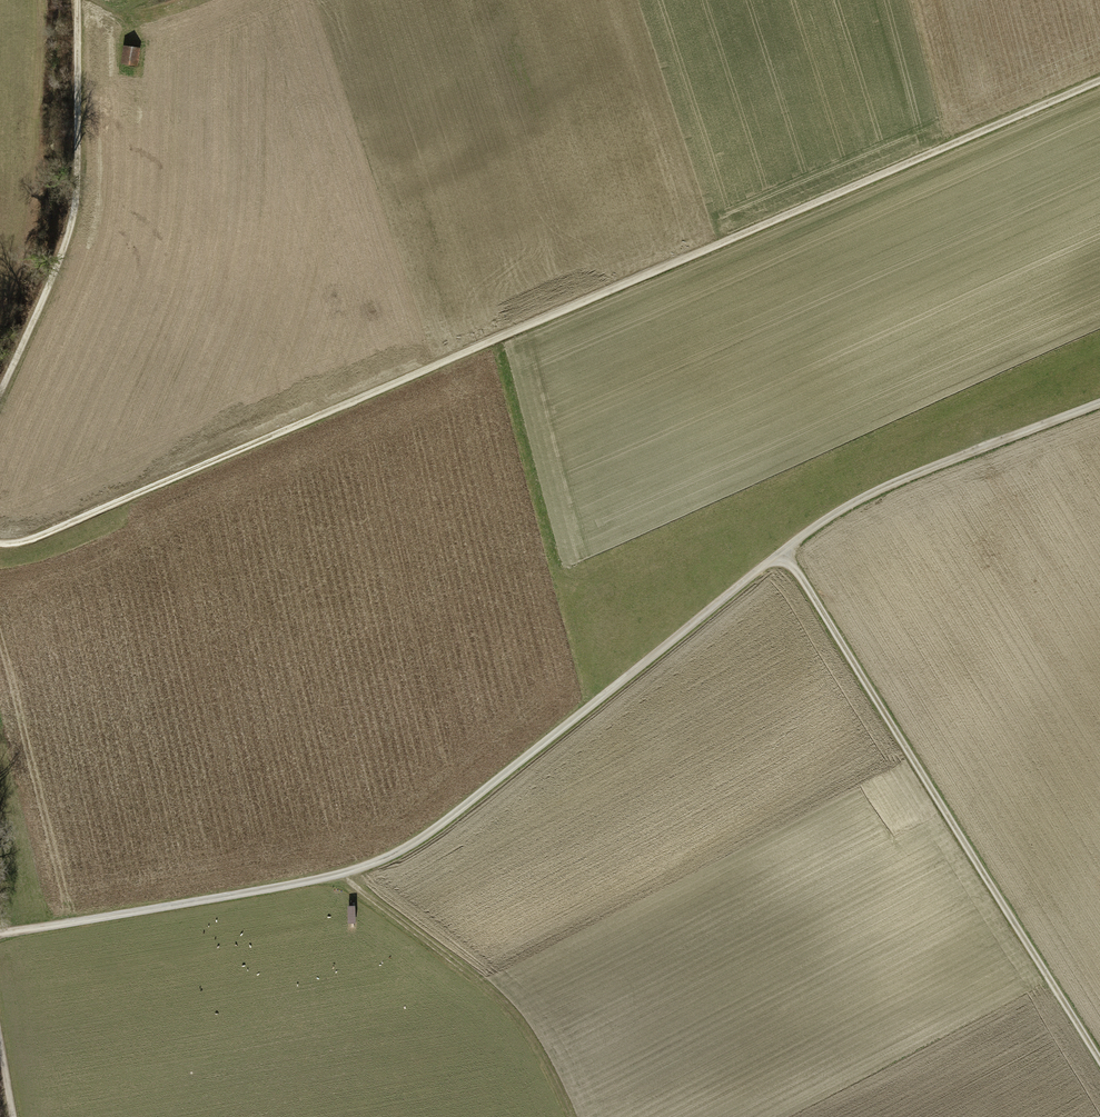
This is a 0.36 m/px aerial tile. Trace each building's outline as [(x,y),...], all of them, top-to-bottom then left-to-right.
[(141,49),(123,46),(120,66),(138,69),(141,49)] [(65,486),(71,491),(77,483),(71,478),(65,486)]
